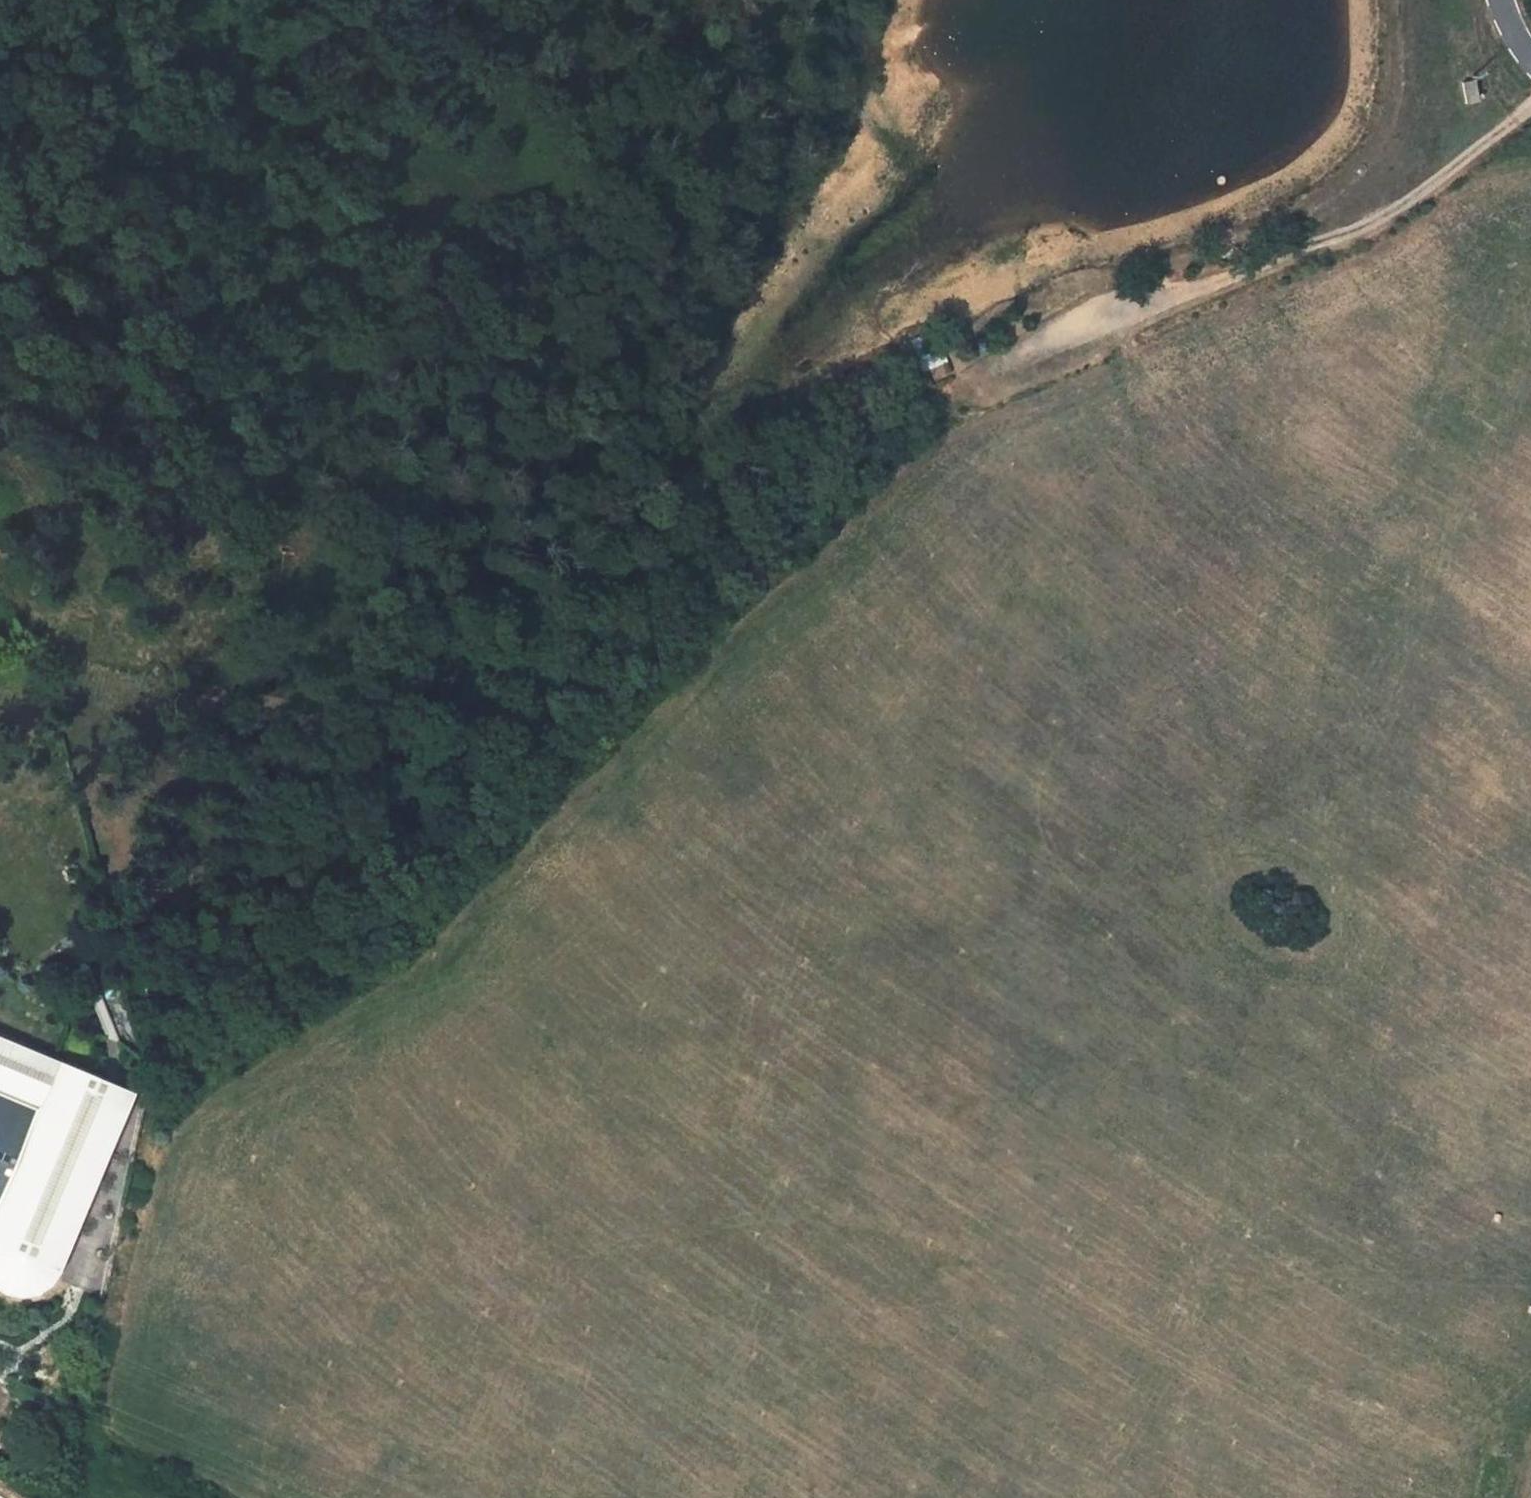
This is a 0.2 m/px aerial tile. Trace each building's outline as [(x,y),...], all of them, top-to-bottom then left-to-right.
[(1469,80),(1458,83),(1463,102),(1475,99),(1469,80)] [(35,1107),(0,1188),(0,1292),(1,1293),(17,1296),(33,1293),(46,1284),(55,1270),(130,1091),(0,1037),(0,1092),(35,1107)] [(35,1107),(0,1092),(0,1188),(35,1107)]
